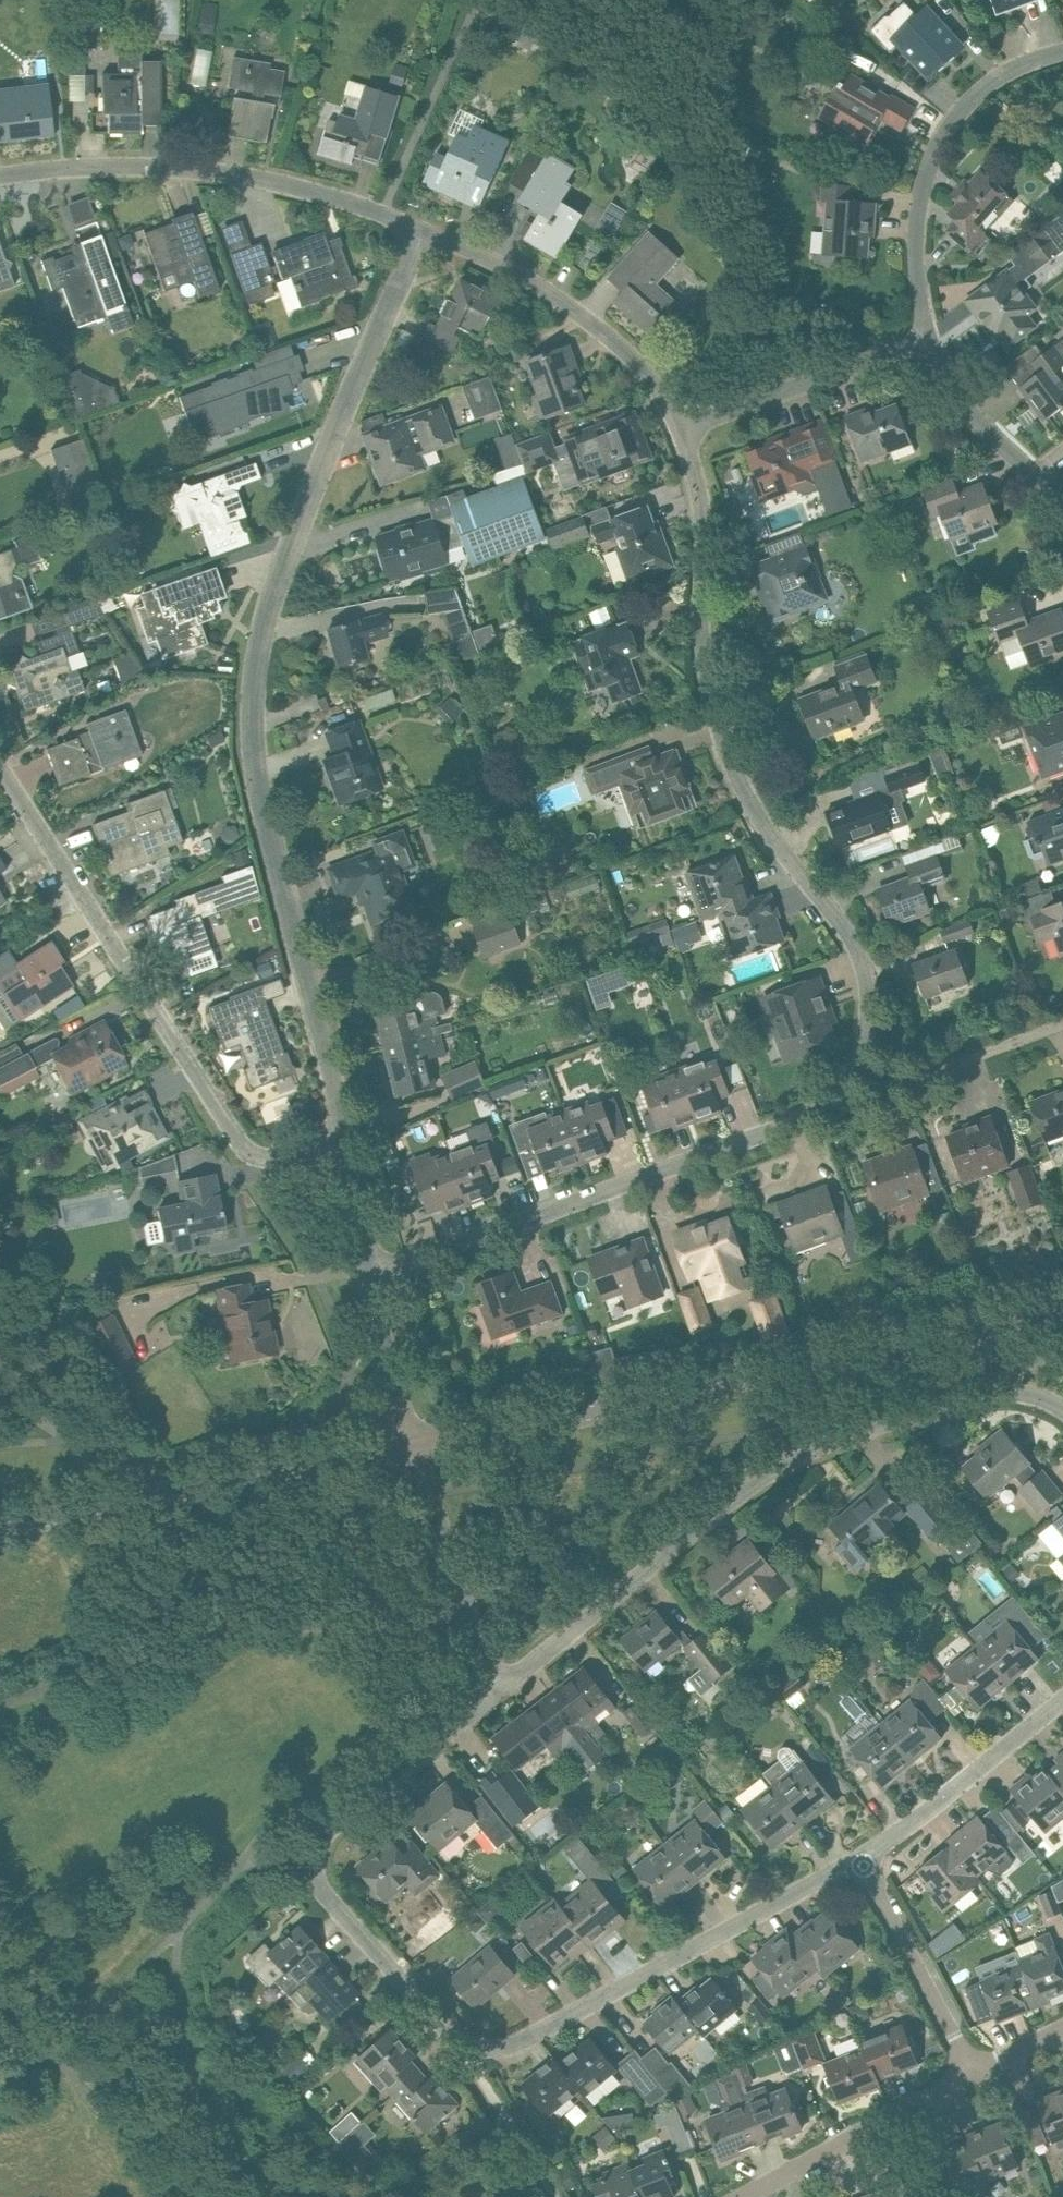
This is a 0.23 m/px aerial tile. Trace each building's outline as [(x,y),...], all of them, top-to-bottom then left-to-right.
[(785,8),(789,2),(786,0),(776,0),(775,2),(785,8)] [(999,11),(1029,0),(995,0),(999,11)] [(886,16),(870,30),(889,51),(896,44),(925,75),(935,65),(940,70),(955,56),(950,51),(961,42),(946,26),(932,11),(922,20),(916,14),(904,2),(889,16),(886,16)] [(502,7),(493,28),(527,44),(535,23),(502,7)] [(191,83),(206,86),(213,50),(197,47),(191,83)] [(159,125),(159,60),(141,60),(141,52),(117,52),(117,74),(102,74),(102,92),(102,114),(108,114),(108,132),(130,132),(130,125),(159,125)] [(273,104),(271,104),(273,96),(280,97),(284,71),(254,66),(256,61),(250,60),(248,71),(232,68),(228,88),(235,89),(234,97),(233,97),(230,110),(232,110),(228,135),(265,141),(269,118),(271,118),(273,104)] [(404,85),(409,67),(396,63),(391,82),(404,85)] [(70,102),(85,102),(86,73),(71,73),(70,102)] [(892,95),(889,100),(845,74),(821,115),(852,133),(866,142),(881,118),(901,130),(914,108),(895,97),(892,95)] [(7,122),(9,141),(54,135),(48,82),(0,88),(0,123),(7,122)] [(326,127),(325,132),(319,153),(352,163),(357,147),(366,150),(371,133),(387,138),(393,117),(400,96),(366,85),(356,119),(339,114),(334,129),(326,127)] [(432,164),(423,182),(439,190),(466,202),(470,192),(478,175),(492,181),(501,161),(511,140),(481,127),(485,118),(460,108),(449,132),(458,135),(451,149),(449,154),(438,150),(432,164)] [(519,200),(540,213),(525,238),(557,258),(568,239),(583,213),(562,200),(571,185),(566,181),(575,168),(548,151),(534,143),(522,163),(536,172),(530,182),(519,200)] [(761,149),(749,145),(745,157),(757,161),(761,149)] [(950,214),(958,220),(949,231),(978,257),(993,241),(984,232),(976,225),(1005,193),(981,172),(969,185),(965,181),(953,195),(961,202),(950,214)] [(867,257),(870,223),(874,223),(876,203),(851,201),(852,186),(830,185),(826,232),(832,233),(830,254),(867,257)] [(614,200),(599,225),(617,235),(631,210),(614,200)] [(164,289),(192,280),(198,296),(219,289),(192,212),(171,219),(173,223),(144,233),(164,289)] [(1007,254),(1015,264),(1021,260),(1025,257),(1028,258),(1050,260),(1062,251),(1062,213),(1007,254)] [(52,255),(41,259),(43,264),(52,290),(62,287),(76,326),(106,315),(127,308),(108,255),(107,254),(110,253),(111,257),(119,254),(111,231),(101,235),(80,242),(83,249),(54,260),(52,255)] [(230,253),(244,293),(275,282),(272,274),(279,272),(281,278),(289,275),(295,290),(297,289),(301,302),(318,296),(319,299),(346,289),(342,279),(351,276),(340,247),(329,251),(322,231),(303,239),(303,241),(272,253),(276,265),(270,267),(261,242),(230,253)] [(608,278),(623,291),(614,301),(656,339),(671,323),(682,310),(667,296),(664,300),(651,288),(680,257),(651,231),(608,278)] [(118,238),(122,249),(128,247),(131,240),(129,234),(118,238)] [(594,243),(583,259),(595,267),(605,250),(594,243)] [(15,285),(0,245),(0,244),(0,290),(15,285)] [(988,300),(976,309),(984,318),(981,321),(994,339),(1003,332),(1012,344),(1036,326),(1027,314),(1036,308),(1024,291),(1032,285),(1026,278),(1028,258),(1025,257),(1021,260),(1015,264),(1008,269),(980,290),(988,300)] [(457,286),(438,325),(430,322),(422,338),(442,347),(453,353),(462,337),(455,333),(460,325),(481,336),(491,317),(502,324),(512,304),(468,282),(457,286)] [(1030,401),(1033,399),(1047,419),(1062,407),(1062,403),(1061,401),(1062,400),(1062,339),(1056,344),(1029,365),(1036,375),(1024,384),(1026,387),(1022,390),(1030,401)] [(569,346),(549,353),(527,361),(547,417),(585,404),(574,375),(579,373),(569,346)] [(297,356),(298,356),(298,354),(269,365),(190,393),(179,397),(182,406),(188,423),(194,442),(250,422),(249,418),(264,412),(265,417),(286,409),(281,396),(293,391),(287,375),(296,372),(301,370),(297,356)] [(501,410),(489,376),(464,385),(476,419),(501,410)] [(86,388),(68,394),(70,401),(76,419),(120,404),(113,385),(109,386),(94,392),(86,388)] [(897,404),(869,414),(867,408),(846,416),(862,459),(878,453),(876,448),(909,436),(897,404)] [(378,465),(384,463),(389,480),(424,467),(418,453),(452,440),(452,439),(454,439),(447,420),(445,421),(440,408),(409,419),(389,427),(394,440),(372,448),(378,465)] [(567,442),(551,449),(554,458),(553,459),(561,480),(584,471),(586,477),(614,466),(635,458),(633,453),(644,449),(634,424),(623,428),(622,422),(601,430),(567,442)] [(788,440),(752,454),(760,473),(754,475),(759,487),(764,485),(766,491),(771,489),(773,494),(794,487),(796,486),(797,490),(807,495),(821,489),(818,484),(812,466),(821,463),(832,459),(819,423),(808,427),(786,435),(788,440)] [(545,433),(517,444),(517,445),(526,469),(553,459),(554,458),(551,449),(545,433)] [(513,434),(498,439),(502,450),(509,468),(524,462),(517,445),(517,444),(513,434)] [(91,461),(75,466),(83,490),(99,484),(91,461)] [(237,483),(240,485),(261,478),(255,461),(169,492),(182,529),(216,517),(216,520),(225,524),(246,516),(237,492),(233,490),(237,483)] [(841,474),(820,482),(832,514),(854,505),(841,474)] [(524,479),(472,498),(451,504),(454,514),(466,545),(467,545),(474,565),(545,538),(524,479)] [(950,479),(923,489),(933,514),(941,511),(951,538),(970,531),(975,543),(998,535),(993,523),(997,522),(983,485),(974,488),(958,494),(956,495),(950,479)] [(903,504),(892,508),(896,520),(908,516),(903,504)] [(610,520),(594,526),(595,531),(599,540),(618,533),(630,566),(636,582),(675,568),(669,552),(662,533),(658,534),(648,506),(627,513),(610,520)] [(378,536),(391,579),(447,562),(444,551),(466,545),(454,514),(435,520),(434,519),(378,536)] [(554,547),(591,532),(584,514),(547,528),(554,547)] [(765,603),(781,597),(792,593),(798,608),(825,598),(800,531),(787,537),(766,544),(772,559),(759,563),(768,587),(760,590),(765,603)] [(24,607),(13,575),(12,572),(15,564),(21,562),(39,555),(31,534),(13,541),(16,547),(11,549),(10,548),(0,552),(0,616),(24,607)] [(171,581),(192,574),(189,565),(168,573),(171,581)] [(146,607),(136,610),(147,640),(156,637),(163,656),(184,649),(205,642),(197,621),(211,616),(210,613),(206,602),(216,598),(223,596),(214,569),(201,574),(193,576),(154,590),(142,594),(144,601),(146,607)] [(921,597),(909,601),(913,613),(926,609),(921,597)] [(94,600),(64,610),(71,626),(105,615),(94,600)] [(989,612),(999,641),(1001,640),(1018,634),(1028,663),(1030,668),(1038,665),(1059,658),(1055,647),(1062,645),(1062,612),(1062,609),(1052,613),(1027,621),(1019,601),(999,608),(989,612)] [(606,608),(590,613),(594,624),(610,619),(606,608)] [(366,657),(362,643),(386,635),(380,615),(356,621),(327,629),(337,665),(366,657)] [(596,634),(574,642),(583,666),(591,689),(613,680),(620,698),(640,691),(628,657),(638,653),(633,639),(627,624),(617,628),(616,626),(596,634)] [(24,660),(18,662),(2,668),(8,684),(14,682),(19,697),(25,695),(30,709),(55,700),(64,705),(69,695),(84,690),(78,674),(70,671),(65,655),(79,650),(72,629),(37,641),(41,654),(24,660)] [(453,642),(444,645),(451,662),(479,653),(473,635),(453,642)] [(129,653),(114,658),(122,683),(141,671),(129,653)] [(835,667),(841,683),(800,699),(815,738),(864,720),(853,690),(877,681),(867,655),(835,667)] [(365,708),(395,699),(391,688),(361,697),(365,708)] [(89,733),(46,748),(59,785),(68,782),(79,778),(123,762),(120,752),(138,745),(125,708),(106,716),(86,723),(89,733)] [(1060,716),(1026,729),(1043,774),(1062,767),(1062,715),(1060,716)] [(340,803),(360,795),(381,788),(357,721),(347,725),(326,733),(335,756),(324,760),(340,803)] [(634,788),(640,802),(629,806),(636,823),(661,814),(681,806),(686,796),(689,795),(677,763),(680,762),(677,754),(634,770),(628,756),(589,771),(596,792),(623,782),(626,791),(634,788)] [(915,755),(883,767),(886,775),(892,791),(899,788),(924,780),(918,764),(915,755)] [(848,803),(827,810),(840,847),(850,844),(861,840),(891,829),(908,822),(900,800),(901,800),(903,799),(899,788),(892,791),(879,796),(878,792),(856,800),(848,803)] [(103,857),(106,864),(107,863),(111,875),(170,854),(167,847),(183,841),(164,789),(128,802),(131,810),(93,823),(105,857),(103,857)] [(1037,846),(1040,845),(1047,865),(1062,859),(1062,809),(1062,808),(1028,821),(1037,846)] [(1020,822),(1017,814),(1009,817),(1012,825),(1020,822)] [(331,867),(339,890),(361,882),(373,917),(397,909),(396,905),(400,897),(403,895),(397,877),(415,870),(401,832),(366,844),(370,853),(331,867)] [(911,879),(878,891),(889,923),(899,920),(910,915),(930,908),(922,887),(946,879),(938,858),(964,849),(958,833),(945,837),(931,843),(910,850),(902,853),(906,865),(911,879)] [(734,856),(714,863),(686,874),(702,918),(719,912),(753,900),(753,899),(748,886),(745,887),(734,856)] [(177,905),(149,915),(165,958),(180,953),(183,960),(212,949),(200,918),(219,911),(261,896),(252,865),(222,875),(224,882),(175,899),(177,905)] [(753,899),(753,900),(719,912),(735,957),(784,940),(773,909),(776,908),(770,893),(753,899)] [(1061,956),(1062,955),(1062,902),(1044,909),(1044,910),(1031,915),(1033,920),(1040,941),(1054,936),(1061,956)] [(485,955),(521,942),(510,913),(475,926),(485,955)] [(654,935),(670,929),(666,917),(625,932),(629,944),(654,935)] [(974,932),(969,919),(940,929),(945,942),(974,932)] [(679,948),(703,939),(697,921),(672,930),(679,948)] [(670,929),(654,935),(658,946),(674,940),(670,929)] [(17,966),(0,977),(0,990),(20,1020),(55,997),(73,985),(60,964),(64,961),(51,941),(33,952),(16,964),(17,966)] [(969,983),(956,948),(913,963),(925,998),(969,983)] [(265,956),(253,963),(260,974),(272,967),(265,956)] [(590,977),(596,997),(616,982),(612,970),(590,977)] [(835,1042),(828,1023),(835,1021),(819,977),(765,997),(768,1008),(775,1028),(781,1026),(792,1057),(835,1042)] [(259,985),(229,996),(230,999),(208,1006),(224,1049),(244,1042),(253,1064),(243,1068),(250,1089),(277,1079),(276,1076),(293,1070),(287,1051),(282,1053),(268,1016),(270,1015),(259,985)] [(425,992),(412,995),(375,1005),(386,1047),(398,1094),(435,1084),(428,1058),(445,1053),(440,1033),(435,1015),(447,1012),(444,1003),(443,1000),(442,998),(439,996),(438,995),(436,994),(434,993),(431,992),(430,992),(428,992),(425,992)] [(0,1099),(39,1078),(35,1070),(54,1060),(72,1093),(106,1074),(126,1064),(103,1021),(84,1032),(86,1037),(59,1051),(57,1047),(57,1046),(58,1045),(58,1044),(58,1043),(57,1042),(57,1041),(56,1041),(55,1040),(54,1040),(53,1040),(52,1040),(51,1041),(21,1057),(17,1049),(0,1059),(0,1099)] [(705,1064),(703,1059),(678,1068),(697,1121),(722,1111),(718,1098),(730,1094),(718,1059),(705,1064)] [(726,1066),(732,1083),(743,1079),(737,1062),(726,1066)] [(678,1068),(662,1074),(664,1079),(643,1087),(651,1109),(659,1129),(673,1124),(675,1129),(697,1121),(678,1068)] [(462,1081),(457,1070),(444,1075),(455,1099),(480,1088),(474,1076),(462,1081)] [(509,1094),(503,1077),(488,1083),(494,1099),(509,1094)] [(1031,1101),(1045,1138),(1062,1131),(1062,1090),(1031,1101)] [(101,1094),(86,1102),(90,1110),(105,1102),(101,1094)] [(614,1097),(603,1101),(608,1114),(608,1115),(610,1119),(620,1115),(614,1097)] [(115,1158),(130,1150),(136,1152),(144,1148),(145,1142),(159,1134),(154,1124),(159,1122),(152,1108),(142,1113),(139,1108),(130,1113),(123,1099),(81,1122),(89,1137),(100,1131),(115,1158)] [(589,1101),(563,1110),(582,1163),(608,1153),(603,1140),(616,1136),(610,1119),(608,1115),(608,1114),(603,1101),(591,1106),(589,1101)] [(550,1121),(514,1134),(522,1156),(523,1159),(537,1154),(544,1171),(559,1166),(561,1171),(582,1163),(563,1110),(548,1116),(550,1121)] [(972,1123),(973,1127),(947,1136),(963,1180),(1008,1164),(999,1136),(991,1116),(972,1123)] [(435,1117),(422,1122),(425,1129),(432,1133),(440,1129),(435,1117)] [(453,1150),(448,1152),(461,1188),(467,1205),(494,1195),(489,1182),(501,1178),(494,1157),(489,1145),(495,1142),(488,1122),(466,1130),(472,1143),(453,1150)] [(393,1152),(388,1135),(374,1139),(380,1156),(393,1152)] [(911,1145),(864,1162),(871,1182),(881,1209),(928,1192),(928,1190),(943,1185),(934,1161),(919,1166),(919,1165),(911,1145)] [(435,1163),(414,1170),(430,1213),(444,1208),(446,1213),(467,1205),(461,1188),(448,1152),(433,1157),(435,1163)] [(1028,1162),(1006,1170),(1020,1210),(1042,1202),(1028,1162)] [(156,1163),(138,1170),(139,1181),(159,1176),(156,1163)] [(174,1245),(176,1252),(194,1248),(191,1236),(225,1228),(213,1174),(178,1181),(183,1205),(166,1209),(159,1210),(167,1246),(174,1245)] [(843,1232),(834,1206),(826,1185),(767,1207),(771,1218),(783,1214),(795,1249),(843,1232)] [(745,1277),(740,1265),(745,1263),(729,1219),(693,1232),(691,1228),(674,1234),(691,1280),(700,1276),(708,1301),(755,1284),(751,1275),(745,1277)] [(662,1293),(650,1259),(643,1238),(590,1257),(604,1297),(619,1291),(618,1286),(629,1282),(636,1302),(662,1293)] [(516,1294),(509,1273),(480,1283),(497,1330),(515,1324),(517,1328),(562,1312),(551,1282),(516,1294)] [(277,1351),(267,1300),(252,1303),(248,1284),(216,1290),(223,1324),(228,1323),(236,1359),(277,1351)] [(693,1331),(713,1324),(699,1286),(679,1293),(693,1331)] [(766,1347),(791,1339),(776,1293),(750,1301),(766,1347)] [(113,1311),(79,1329),(87,1346),(94,1343),(107,1371),(134,1356),(113,1311)] [(576,1324),(568,1327),(571,1336),(580,1332),(576,1324)] [(611,1347),(594,1353),(603,1382),(621,1379),(615,1359),(613,1353),(611,1347)] [(1003,1429),(985,1444),(988,1447),(963,1467),(987,1496),(1015,1473),(1025,1485),(1021,1488),(1040,1511),(1061,1493),(1042,1471),(1039,1474),(1003,1429)] [(834,1548),(853,1571),(869,1558),(861,1548),(904,1512),(881,1483),(867,1495),(869,1498),(839,1523),(837,1520),(829,1526),(842,1541),(834,1548)] [(931,1536),(951,1519),(929,1492),(908,1508),(931,1536)] [(1053,1523),(1062,1534),(1062,1514),(1061,1516),(1053,1523)] [(959,1562),(983,1543),(971,1528),(947,1548),(959,1562)] [(775,1570),(764,1555),(750,1538),(704,1575),(729,1606),(748,1590),(763,1610),(785,1593),(770,1574),(775,1570)] [(500,1555),(496,1543),(484,1547),(489,1559),(500,1555)] [(657,1610),(621,1639),(630,1650),(628,1652),(636,1661),(638,1659),(646,1671),(660,1660),(662,1662),(672,1653),(671,1651),(681,1643),(685,1648),(693,1641),(684,1630),(677,1635),(671,1627),(657,1610)] [(1008,1619),(977,1644),(1009,1683),(1027,1668),(1020,1659),(1033,1649),(1028,1643),(1043,1631),(1028,1613),(1013,1625),(1008,1619)] [(693,1641),(685,1648),(712,1681),(731,1666),(703,1633),(693,1641)] [(977,1644),(946,1669),(960,1687),(974,1704),(983,1696),(987,1701),(1009,1683),(977,1644)] [(548,1743),(556,1754),(564,1748),(581,1772),(604,1755),(595,1743),(607,1734),(598,1722),(616,1708),(586,1668),(561,1686),(494,1738),(517,1767),(548,1743)] [(778,1686),(789,1699),(806,1685),(795,1672),(778,1686)] [(936,1728),(922,1711),(911,1698),(881,1722),(913,1761),(930,1747),(923,1738),(936,1728)] [(642,1735),(655,1725),(637,1702),(624,1712),(642,1735)] [(890,1780),(913,1761),(881,1722),(850,1748),(864,1766),(878,1782),(886,1775),(890,1780)] [(778,1756),(780,1760),(764,1773),(773,1784),(804,1823),(822,1809),(815,1801),(828,1791),(804,1760),(803,1761),(794,1749),(793,1750),(790,1747),(784,1746),(779,1750),(778,1756)] [(1048,1771),(1062,1790),(1062,1752),(1055,1759),(1059,1763),(1048,1771)] [(821,1772),(829,1766),(819,1753),(811,1759),(821,1772)] [(1018,1782),(1023,1788),(1015,1794),(1048,1835),(1062,1823),(1062,1790),(1048,1771),(1045,1767),(1034,1776),(1030,1772),(1018,1782)] [(492,1774),(482,1781),(507,1815),(532,1797),(512,1770),(498,1781),(492,1774)] [(476,1818),(461,1800),(447,1783),(410,1813),(439,1849),(476,1818)] [(781,1841),(804,1823),(773,1784),(742,1808),(756,1827),(769,1844),(778,1837),(781,1841)] [(706,1799),(694,1809),(712,1832),(725,1822),(717,1812),(706,1799)] [(1029,1821),(1014,1803),(1002,1812),(1018,1831),(1029,1821)] [(997,1806),(985,1815),(1007,1843),(1019,1833),(997,1806)] [(498,1847),(515,1833),(496,1810),(479,1824),(498,1847)] [(967,1844),(958,1852),(962,1857),(962,1858),(977,1876),(988,1867),(999,1875),(1012,1865),(1013,1859),(1007,1851),(992,1832),(978,1815),(958,1832),(967,1844)] [(696,1818),(665,1843),(670,1849),(696,1882),(714,1867),(708,1859),(720,1849),(696,1818)] [(590,1880),(559,1905),(591,1945),(611,1929),(603,1921),(616,1910),(610,1902),(624,1891),(581,1838),(566,1850),(590,1880)] [(377,1880),(386,1891),(403,1877),(416,1893),(438,1874),(416,1847),(405,1856),(391,1840),(359,1867),(373,1884),(377,1880)] [(696,1882),(670,1849),(665,1843),(634,1867),(648,1885),(661,1902),(670,1895),(674,1900),(696,1882)] [(918,1870),(936,1892),(931,1896),(944,1911),(981,1881),(977,1876),(962,1858),(952,1866),(940,1852),(918,1870)] [(620,1861),(610,1869),(618,1880),(628,1872),(620,1861)] [(1050,1886),(1052,1889),(1056,1901),(1062,1899),(1062,1883),(1061,1879),(1050,1886)] [(1052,1889),(1040,1894),(1048,1916),(1060,1912),(1056,1901),(1052,1889)] [(555,1900),(523,1926),(541,1948),(555,1965),(586,1939),(591,1945),(559,1905),(555,1900)] [(858,1948),(828,1910),(794,1937),(818,1968),(824,1975),(858,1948)] [(248,1958),(249,1963),(256,1970),(261,1972),(273,1962),(283,1974),(275,1981),(289,1996),(329,1959),(318,1968),(309,1958),(320,1949),(298,1925),(269,1951),(266,1948),(261,1946),(248,1958)] [(794,1937),(788,1929),(753,1957),(784,1995),(818,1968),(794,1937)] [(937,1958),(953,1948),(942,1933),(929,1943),(937,1958)] [(1016,1946),(1021,1960),(1025,1970),(1037,2002),(1062,1992),(1062,1967),(1058,1954),(1050,1933),(1035,1938),(1016,1946)] [(491,1945),(451,1978),(475,2007),(515,1974),(491,1945)] [(327,2021),(343,2007),(359,1992),(329,1959),(289,1996),(299,2007),(307,1999),(327,2021)] [(982,1980),(965,1987),(980,2024),(996,2017),(998,2021),(1038,2005),(1039,2005),(1037,2002),(1025,1970),(1021,1960),(1006,1966),(1008,1970),(1002,1973),(982,1980)] [(691,1990),(678,2001),(678,2002),(700,2028),(705,2034),(738,2008),(726,1994),(713,1977),(693,1993),(691,1990)] [(658,2007),(660,2009),(644,2023),(669,2053),(700,2028),(678,2002),(678,2001),(673,1995),(658,2007)] [(760,2023),(772,2013),(760,1998),(748,2008),(760,2023)] [(902,2023),(882,2031),(862,2039),(865,2046),(878,2080),(918,2064),(902,2023)] [(412,2052),(391,2028),(380,2038),(359,2057),(393,2095),(420,2071),(408,2056),(412,2052)] [(803,2070),(825,2061),(812,2029),(790,2038),(803,2070)] [(605,2053),(591,2036),(559,2063),(581,2089),(586,2095),(618,2068),(605,2053)] [(292,2079),(315,2052),(304,2043),(281,2070),(292,2079)] [(669,2062),(656,2046),(643,2056),(635,2049),(617,2063),(652,2105),(667,2092),(674,2100),(694,2087),(672,2060),(669,2062)] [(881,2087),(878,2080),(865,2046),(824,2062),(840,2103),(881,2087)] [(554,2057),(521,2084),(548,2116),(581,2089),(559,2063),(554,2057)] [(733,2068),(734,2071),(740,2086),(741,2085),(753,2081),(746,2063),(733,2068)] [(432,2084),(420,2071),(393,2095),(427,2132),(459,2103),(437,2079),(432,2084)] [(725,2101),(723,2102),(726,2110),(707,2118),(715,2139),(723,2160),(740,2153),(739,2150),(762,2141),(751,2113),(744,2094),(741,2085),(740,2086),(734,2071),(716,2078),(725,2101)] [(765,2085),(744,2094),(751,2113),(762,2141),(783,2133),(784,2136),(802,2129),(785,2087),(768,2094),(765,2085)] [(1037,2099),(1056,2150),(1062,2147),(1062,2089),(1037,2099)] [(708,2142),(701,2124),(689,2128),(680,2104),(662,2111),(678,2153),(708,2142)] [(967,2134),(970,2140),(985,2180),(1005,2172),(1005,2170),(1018,2165),(1010,2141),(1002,2121),(967,2134)] [(339,2124),(331,2131),(341,2142),(348,2134),(339,2124)] [(596,2134),(602,2141),(611,2133),(606,2126),(596,2134)] [(354,2132),(338,2146),(367,2179),(383,2164),(354,2132)] [(611,2133),(602,2141),(598,2144),(603,2151),(617,2139),(611,2133)] [(987,2186),(985,2180),(970,2140),(936,2153),(952,2196),(967,2191),(967,2193),(987,2186)] [(647,2162),(632,2169),(642,2196),(669,2196),(675,2194),(668,2175),(674,2173),(664,2148),(645,2156),(647,2162)] [(598,2196),(611,2196),(613,2196),(614,2196),(642,2196),(632,2169),(629,2162),(603,2171),(606,2179),(593,2184),(598,2196)] [(889,2186),(869,2194),(870,2196),(910,2196),(908,2192),(900,2172),(885,2178),(889,2186)]
